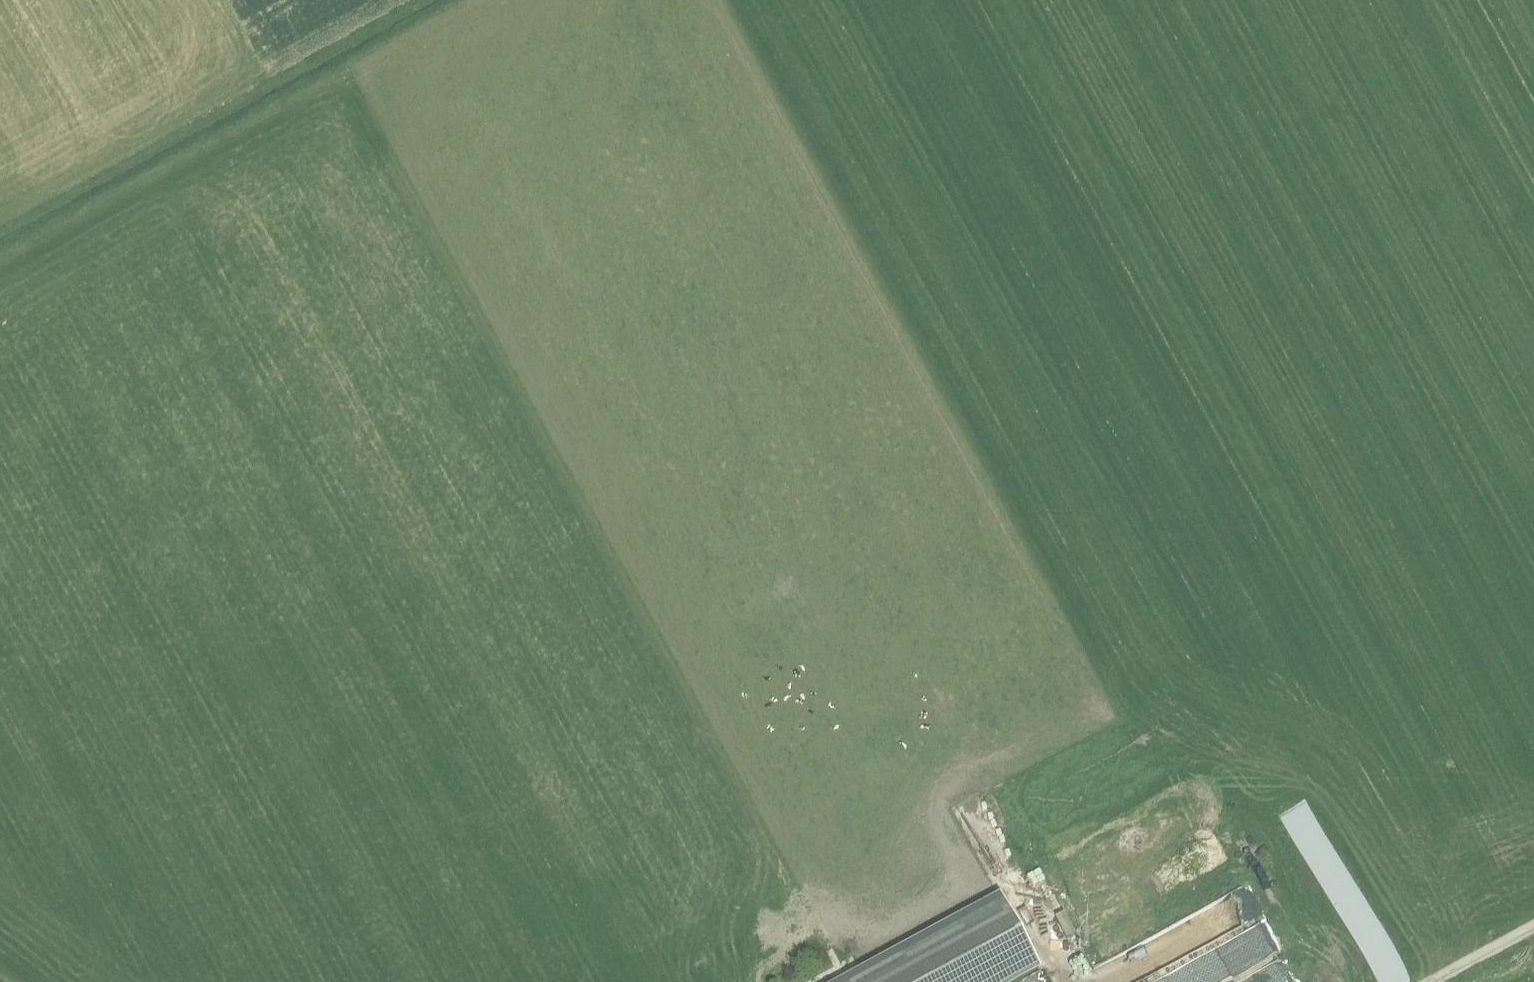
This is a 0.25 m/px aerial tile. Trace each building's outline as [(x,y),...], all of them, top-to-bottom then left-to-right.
[(845,981),(1016,981),(1040,969),(1002,900),(845,981)]
